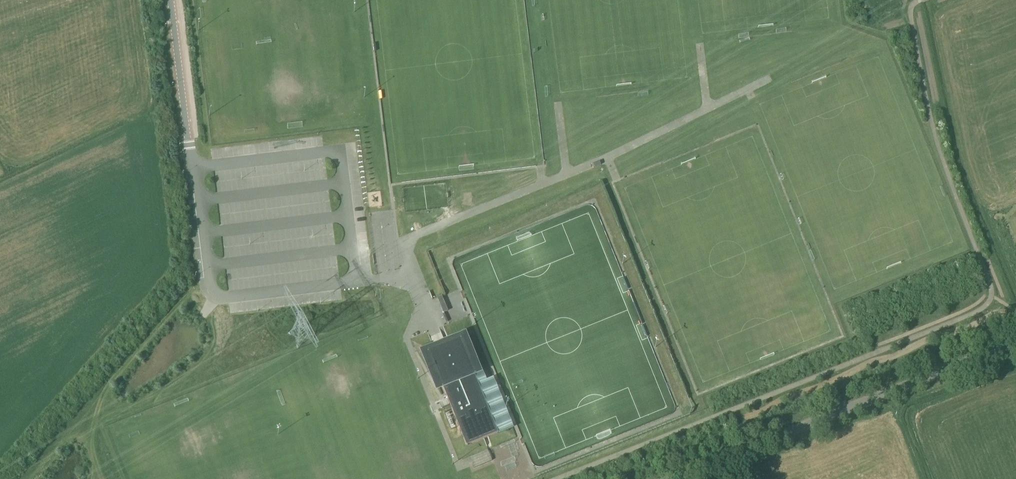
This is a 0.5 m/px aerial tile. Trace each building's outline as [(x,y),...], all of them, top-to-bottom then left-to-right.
[(443,312),(448,310),(442,297),(438,299),(443,312)] [(431,344),(425,346),(449,405),(466,446),(483,439),(488,437),(505,431),(484,379),(467,336),(450,343),(446,345),(443,339),(431,344)] [(487,451),(469,458),(472,466),(473,468),(491,461),(487,451)]
